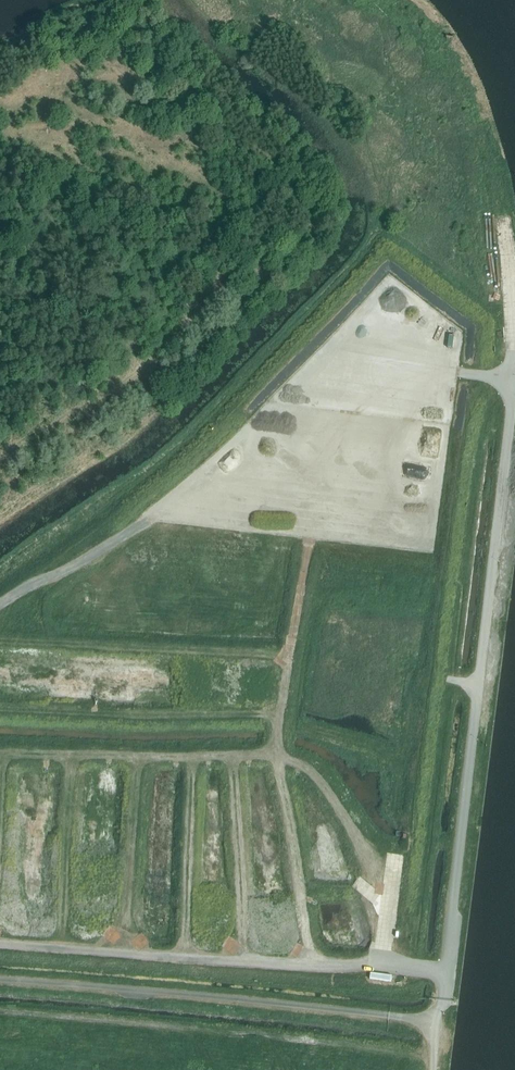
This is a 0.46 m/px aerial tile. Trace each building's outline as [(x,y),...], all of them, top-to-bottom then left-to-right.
[(394,983),(394,973),(372,972),(372,982),(394,983)]
